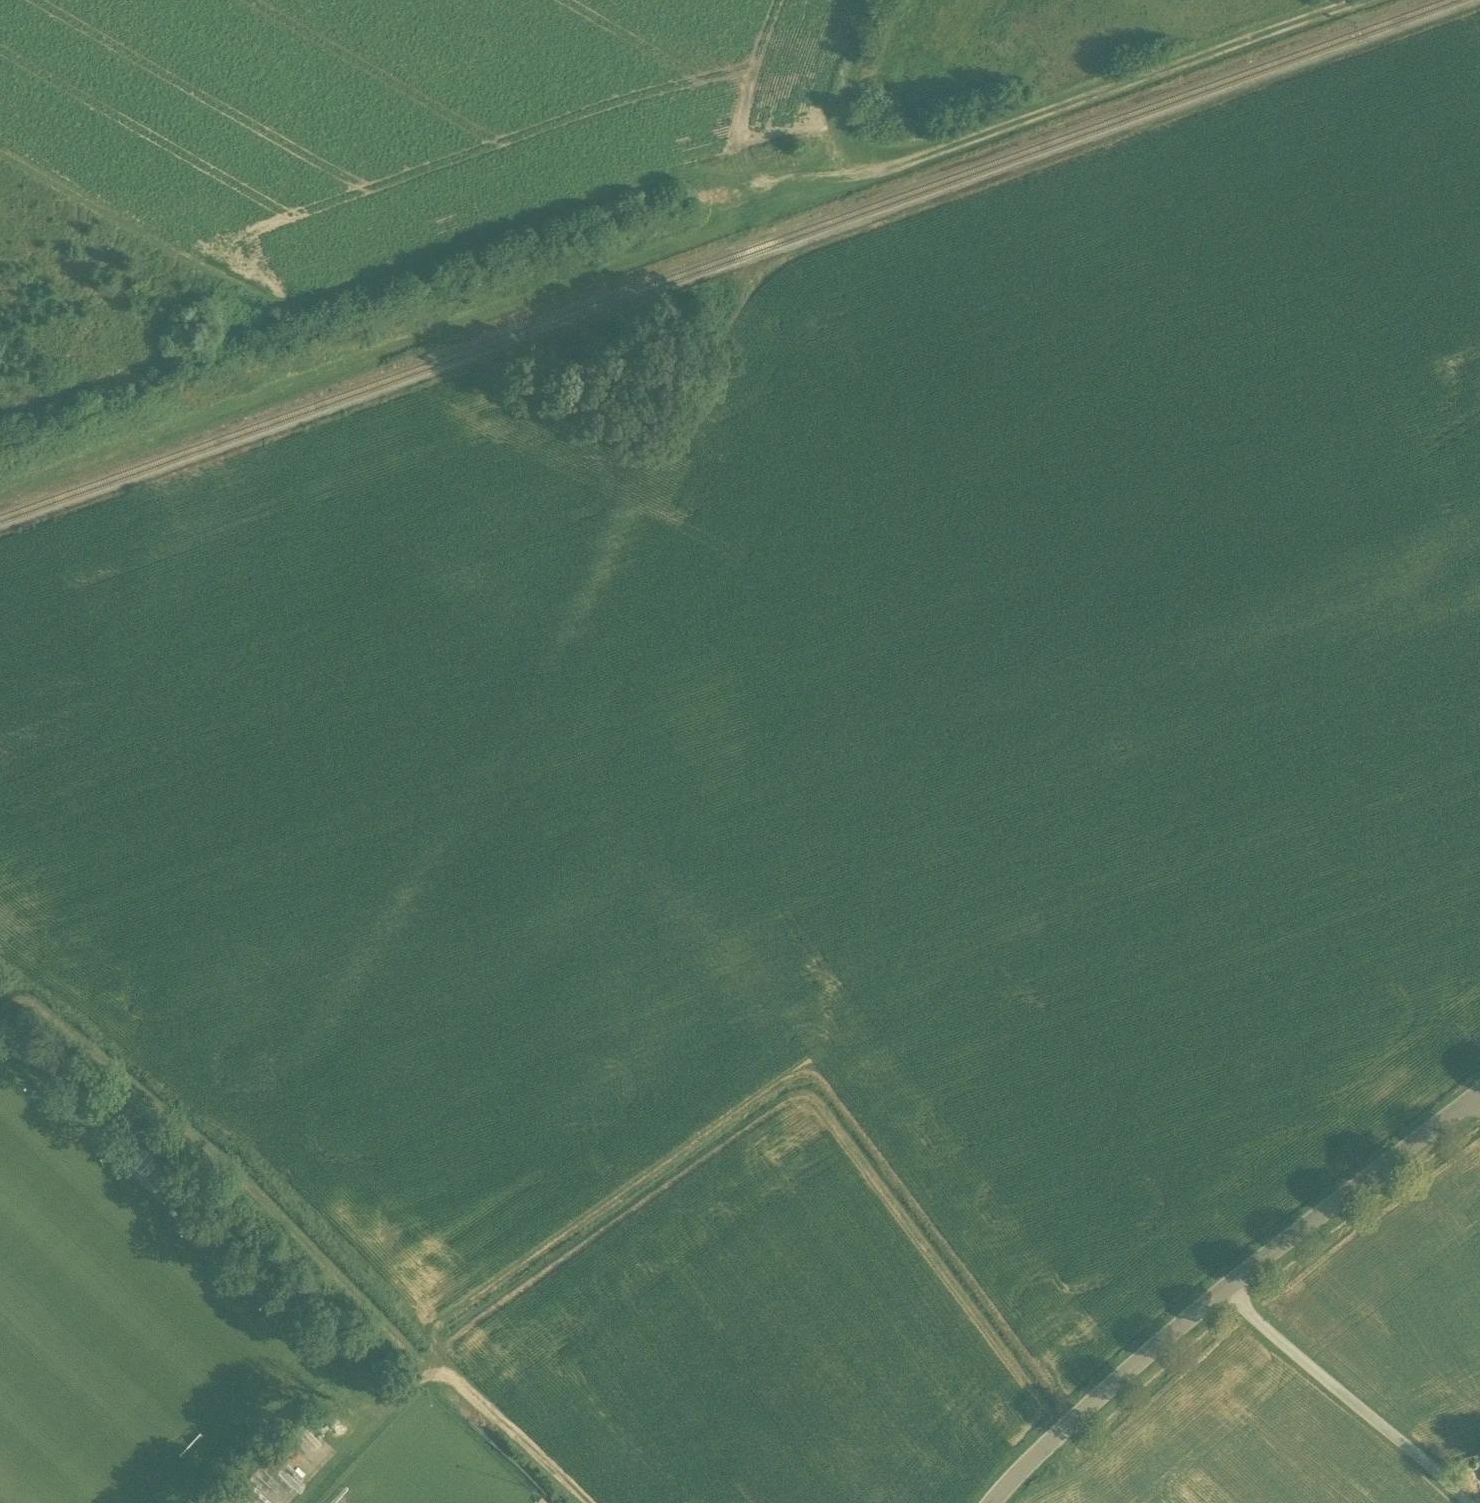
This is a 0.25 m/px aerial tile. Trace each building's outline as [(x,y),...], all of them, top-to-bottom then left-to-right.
[(236,1491),(225,1502),(249,1502),(236,1491)]
